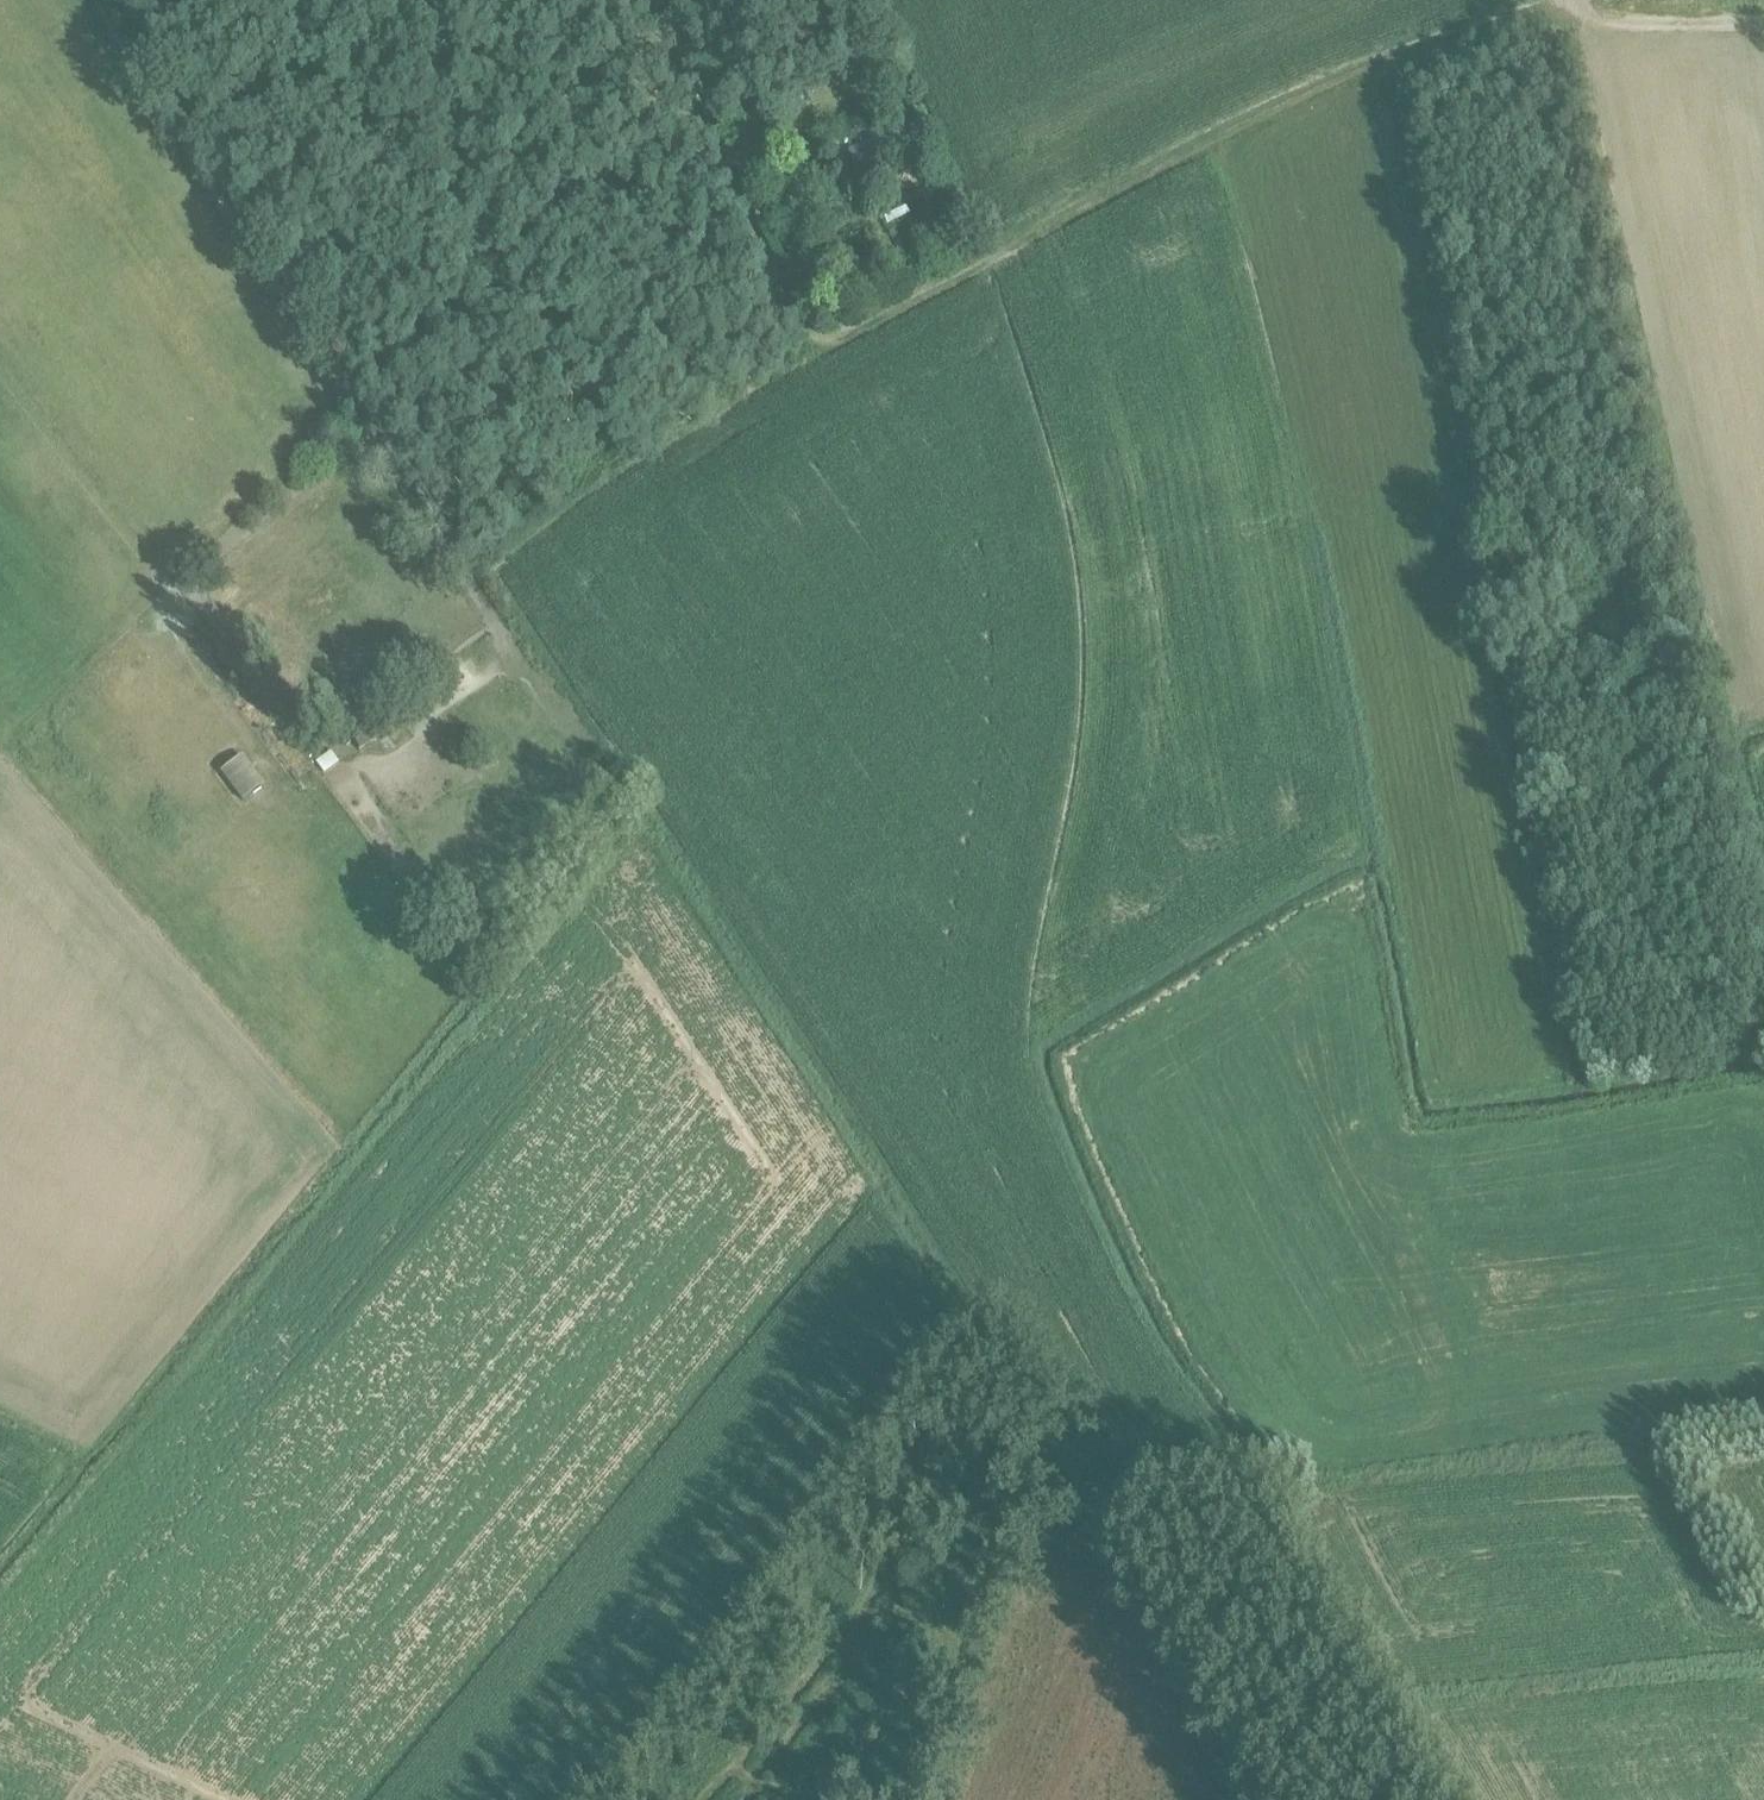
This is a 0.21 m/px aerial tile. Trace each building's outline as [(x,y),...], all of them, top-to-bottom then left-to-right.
[(330,750),(316,762),(325,774),(340,762),(330,750)] [(242,755),(220,772),(243,801),(264,784),(242,755)]
